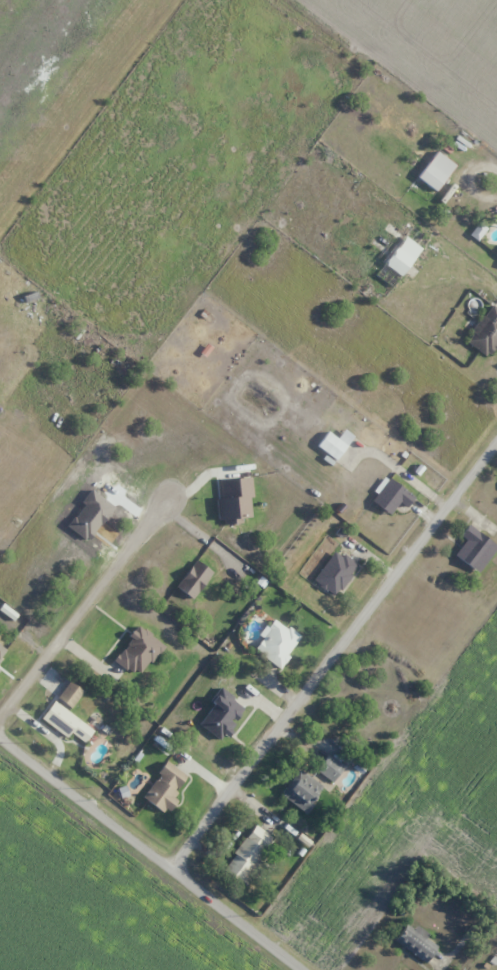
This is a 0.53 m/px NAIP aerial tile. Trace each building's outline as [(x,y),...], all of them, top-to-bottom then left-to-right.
[(422,179),(440,156),(457,169),(439,192),(422,179)] [(387,266),(408,240),(423,252),(401,278),(387,266)] [(491,305),(465,342),(489,358),(496,347),(496,309),(491,305)] [(224,354),(215,347),(203,360),(212,368),(224,354)] [(332,435),(350,447),(340,462),(322,450),(332,435)] [(400,503),(407,508),(414,498),(387,477),(375,492),(377,494),(372,501),(390,515),(400,503)] [(477,573),(496,549),(496,547),(469,524),(459,536),(465,541),(454,555),(477,573)] [(312,581),(335,597),(358,565),(336,549),(312,581)] [(301,639),(276,620),(254,648),(278,668),(301,639)] [(9,670),(0,663),(0,683),(9,670)] [(42,719),(84,745),(94,729),(52,702),(42,719)] [(345,767),(329,755),(315,772),(331,784),(345,767)] [(188,778),(167,762),(141,798),(163,813),(188,778)] [(305,814),(325,789),(299,768),(279,793),(305,814)] [(274,838),(254,825),(223,870),(243,884),(274,838)] [(395,940),(425,963),(438,946),(408,923),(395,940)]
